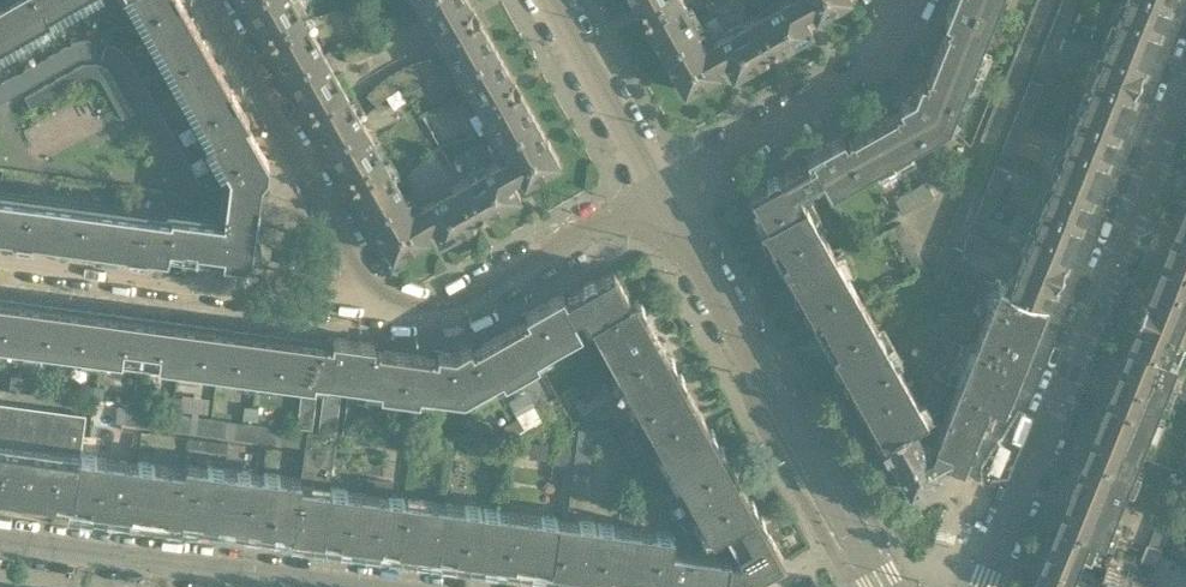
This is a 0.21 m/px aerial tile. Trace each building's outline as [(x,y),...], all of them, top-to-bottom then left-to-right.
[(68,0),(0,0),(0,43),(50,14),(48,11),(68,0)] [(233,92),(181,0),(136,0),(213,137),(210,139),(224,165),(228,172),(223,218),(170,212),(170,215),(171,215),(166,251),(167,251),(243,261),(250,255),(260,179),(266,171),(268,161),(245,121),(248,119),(233,92)] [(294,0),(247,0),(286,70),(322,50),(294,0)] [(457,68),(495,47),(468,0),(418,0),(457,68)] [(660,49),(689,32),(695,28),(698,27),(682,0),(632,0),(660,49)] [(712,39),(722,57),(732,73),(812,28),(802,12),(796,0),(778,0),(712,38),(712,39)] [(802,12),(810,7),(815,15),(841,0),(796,0),(802,12)] [(939,26),(945,28),(936,50),(976,67),(984,48),(979,46),(997,0),(950,0),(939,26)] [(1167,0),(1121,0),(1006,286),(1045,302),(1167,0)] [(1035,63),(1049,68),(1076,0),(1061,0),(1035,63)] [(359,42),(343,46),(346,60),(366,54),(371,52),(375,50),(378,48),(394,38),(398,36),(400,34),(403,31),(412,22),(403,12),(394,20),(390,24),(385,28),(374,35),(369,38),(362,41),(359,42)] [(689,32),(660,49),(683,90),(719,69),(714,61),(722,57),(712,39),(704,44),(695,28),(689,32)] [(73,59),(77,57),(81,55),(86,54),(90,54),(90,38),(85,38),(79,39),(74,41),(69,43),(0,82),(0,100),(73,59)] [(200,183),(131,62),(126,55),(125,53),(120,49),(118,47),(114,44),(111,43),(106,41),(101,56),(103,57),(106,58),(109,60),(111,61),(113,63),(115,65),(117,68),(118,70),(120,73),(185,189),(188,190),(200,183)] [(535,118),(495,47),(457,68),(498,140),(500,139),(535,118)] [(322,50),(286,70),(327,142),(363,121),(322,50)] [(976,67),(936,50),(927,73),(922,75),(920,74),(914,88),(907,96),(894,104),(895,106),(894,110),(873,122),(894,160),(911,151),(908,146),(947,124),(964,82),(969,84),(976,67)] [(379,82),(366,94),(375,104),(383,97),(390,91),(400,84),(414,77),(425,73),(435,70),(432,57),(419,60),(408,64),(392,72),(389,74),(384,78),(379,82)] [(30,106),(84,75),(86,75),(88,74),(90,74),(92,74),(95,75),(97,76),(98,77),(100,78),(101,80),(122,116),(132,111),(111,73),(110,72),(107,68),(105,67),(103,65),(99,63),(95,62),(93,62),(90,62),(86,62),(84,63),(79,65),(77,66),(24,96),(30,106)] [(415,78),(406,83),(413,95),(422,90),(415,78)] [(1030,78),(1001,149),(1014,154),(1043,83),(1030,78)] [(535,118),(500,139),(508,154),(500,159),(510,177),(518,172),(523,180),(559,160),(535,118)] [(403,192),(363,121),(327,142),(367,213),(403,192)] [(849,129),(839,134),(806,152),(820,176),(820,177),(828,190),(874,165),(877,170),(894,160),(873,122),(851,134),(849,129)] [(766,182),(747,192),(764,222),(760,224),(759,227),(804,201),(798,189),(820,177),(820,176),(806,152),(801,155),(804,161),(777,176),(774,175),(766,179),(766,182)] [(420,202),(421,204),(430,222),(440,238),(519,193),(510,177),(500,159),(499,157),(420,202)] [(987,223),(1004,179),(1018,185),(1022,175),(995,164),(973,217),(987,223)] [(894,198),(901,212),(933,194),(926,181),(894,198)] [(967,182),(932,268),(941,271),(976,186),(967,182)] [(403,192),(367,213),(391,255),(427,234),(422,226),(430,222),(421,204),(412,208),(403,192)] [(166,255),(167,251),(166,251),(171,215),(170,215),(0,193),(0,232),(166,255)] [(845,272),(805,202),(804,201),(759,227),(762,228),(761,233),(764,238),(769,240),(769,242),(770,243),(791,280),(791,282),(793,282),(792,287),(795,293),(800,294),(800,297),(801,297),(845,272)] [(1185,324),(1185,210),(1135,337),(1174,353),(1185,324)] [(925,266),(900,222),(892,226),(917,271),(925,266)] [(968,231),(964,240),(961,249),(974,254),(981,236),(968,231)] [(666,351),(644,313),(645,312),(642,312),(643,306),(640,301),(635,299),(636,296),(633,295),(629,297),(613,268),(593,279),(591,278),(583,282),(582,285),(567,294),(564,288),(558,292),(573,317),(584,310),(631,392),(675,367),(673,366),(674,361),(671,355),(666,354),(667,351),(666,351)] [(885,344),(845,272),(801,297),(800,298),(803,299),(801,304),(805,310),(810,311),(809,314),(810,314),(820,332),(831,352),(831,353),(834,353),(832,358),(836,364),(841,366),(840,368),(841,369),(885,344)] [(1045,302),(1006,286),(998,283),(956,387),(988,400),(1003,406),(1045,302)] [(580,330),(573,317),(558,292),(521,313),(522,315),(521,320),(478,344),(473,343),(472,340),(466,344),(489,381),(501,374),(504,380),(538,360),(535,355),(580,330)] [(262,332),(0,297),(0,340),(314,383),(315,377),(366,384),(372,340),(328,334),(328,337),(324,340),(262,332)] [(949,340),(950,317),(935,316),(934,339),(949,340)] [(1144,454),(1183,357),(1174,353),(1135,337),(1096,434),(1144,454)] [(489,381),(466,344),(459,348),(448,350),(433,348),(433,351),(429,354),(380,347),(377,343),(378,340),(372,340),(366,384),(380,385),(379,391),(418,397),(419,391),(463,397),(462,396),(489,381)] [(926,416),(885,344),(841,369),(841,370),(843,370),(842,375),(845,381),(850,382),(849,385),(850,385),(871,423),(871,424),(874,425),(872,429),(876,435),(881,437),(880,439),(881,440),(881,441),(882,441),(913,423),(926,416)] [(917,360),(900,370),(905,379),(923,369),(917,360)] [(713,437),(714,432),(711,426),(706,425),(707,422),(706,422),(684,384),(685,383),(682,383),(683,378),(680,372),(675,370),(676,368),(675,368),(675,367),(631,392),(692,500),(736,475),(725,456),(725,455),(722,454),(724,449),(721,443),(716,442),(716,439),(715,439),(715,438),(713,437)] [(10,386),(24,388),(26,375),(12,373),(10,386)] [(576,383),(563,391),(569,402),(582,395),(576,383)] [(988,400),(956,387),(934,442),(950,448),(946,460),(961,466),(988,400)] [(301,389),(297,426),(312,428),(316,391),(301,389)] [(322,392),(318,428),(336,431),(340,394),(322,392)] [(323,537),(330,486),(332,472),(337,473),(339,454),(345,455),(348,433),(357,434),(360,412),(367,413),(369,398),(346,395),(342,432),(336,431),(336,433),(308,430),(308,431),(306,446),(303,468),(302,468),(301,477),(300,477),(293,527),(292,527),(292,532),(323,537)] [(82,433),(85,413),(0,401),(0,494),(73,503),(80,453),(82,433)] [(259,406),(244,404),(242,417),(258,419),(259,406)] [(119,405),(117,421),(190,431),(192,415),(119,405)] [(198,416),(196,431),(226,435),(228,420),(198,416)] [(518,416),(504,423),(510,434),(524,427),(518,416)] [(234,421),(231,436),(306,446),(308,431),(234,421)] [(929,451),(913,423),(882,441),(883,441),(882,446),(885,452),(890,454),(889,456),(890,456),(909,489),(941,471),(937,464),(945,460),(946,460),(950,448),(934,442),(930,451),(929,451)] [(556,424),(550,477),(562,479),(564,464),(568,465),(572,426),(556,424)] [(634,473),(608,426),(594,434),(620,481),(634,473)] [(577,427),(573,465),(589,467),(594,429),(577,427)] [(619,436),(631,457),(645,448),(633,428),(619,436)] [(1110,537),(1140,464),(1144,454),(1096,434),(1062,517),(1103,534),(1110,537)] [(227,452),(228,442),(189,436),(187,447),(227,452)] [(111,508),(118,458),(80,453),(73,503),(111,508)] [(145,513),(152,462),(118,458),(111,508),(145,513)] [(186,461),(185,467),(179,512),(180,512),(218,517),(225,466),(186,461)] [(179,512),(185,467),(152,462),(145,513),(179,518),(180,512),(179,512)] [(300,477),(262,471),(225,466),(218,517),(226,518),(226,520),(246,523),(246,521),(292,527),(293,527),(300,477)] [(747,494),(739,481),(736,475),(692,500),(711,535),(723,528),(756,510),(756,509),(753,509),(755,503),(751,497),(746,496),(747,494)] [(405,496),(330,486),(323,537),(398,547),(405,496)] [(436,552),(443,501),(405,496),(398,547),(436,552)] [(628,577),(634,527),(443,501),(436,552),(628,577)] [(1162,549),(1175,515),(1162,509),(1149,543),(1162,549)] [(756,510),(723,528),(739,557),(730,556),(728,574),(738,575),(747,570),(752,577),(784,559),(765,526),(763,525),(764,520),(761,514),(756,513),(756,510)] [(1103,534),(1062,517),(1047,557),(1081,570),(1088,550),(1096,553),(1103,534)] [(1170,551),(1184,556),(1185,551),(1185,526),(1181,524),(1170,551)] [(634,527),(628,577),(703,586),(737,586),(738,575),(728,574),(730,556),(670,548),(672,532),(634,527)] [(1155,567),(1162,549),(1149,543),(1141,562),(1155,567)] [(1081,570),(1047,557),(1034,586),(1099,586),(1102,578),(1081,570)] [(1099,586),(1143,586),(1146,580),(1107,565),(1102,578),(1099,586)]
